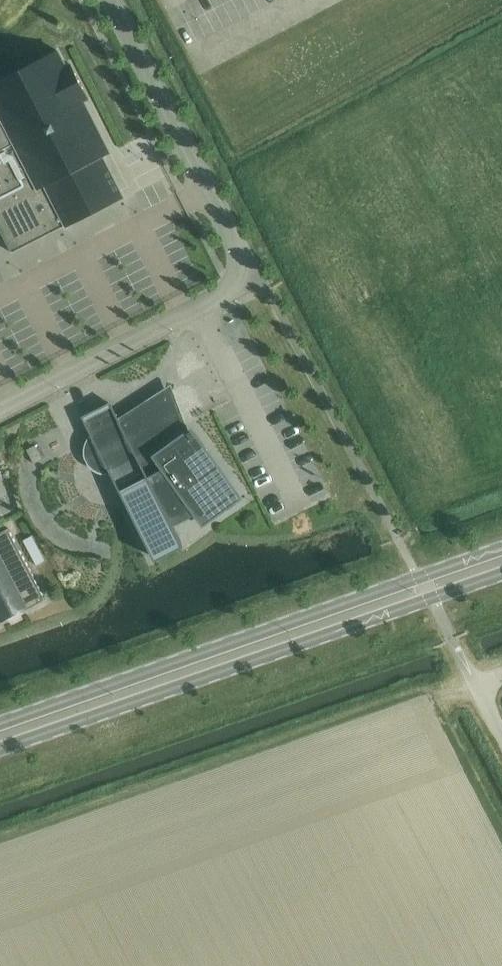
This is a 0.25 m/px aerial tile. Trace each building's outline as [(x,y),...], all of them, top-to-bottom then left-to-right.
[(13,252),(67,225),(68,226),(85,218),(83,213),(104,202),(106,207),(124,198),(103,157),(110,153),(84,101),(89,99),(72,64),(66,67),(58,50),(0,80),(0,228),(13,252)] [(108,473),(109,473),(153,556),(158,553),(156,549),(175,540),(177,544),(182,541),(174,526),(195,516),(203,527),(244,498),(192,426),(187,430),(172,401),(174,399),(174,398),(174,396),(174,395),(174,394),(173,393),(172,392),(170,391),(169,390),(168,390),(166,391),(165,391),(164,392),(163,394),(162,395),(162,396),(162,397),(163,398),(120,420),(112,405),(83,419),(91,435),(89,437),(88,438),(87,440),(86,443),(85,445),(84,447),(84,449),(84,451),(84,454),(85,456),(85,458),(86,460),(87,462),(88,464),(90,466),(91,467),(93,469),(96,471),(99,472),(103,473),(106,473),(108,473)] [(0,532),(0,623),(7,619),(6,618),(22,610),(22,611),(46,599),(9,528),(0,532)] [(23,540),(37,565),(46,560),(32,535),(23,540)]
